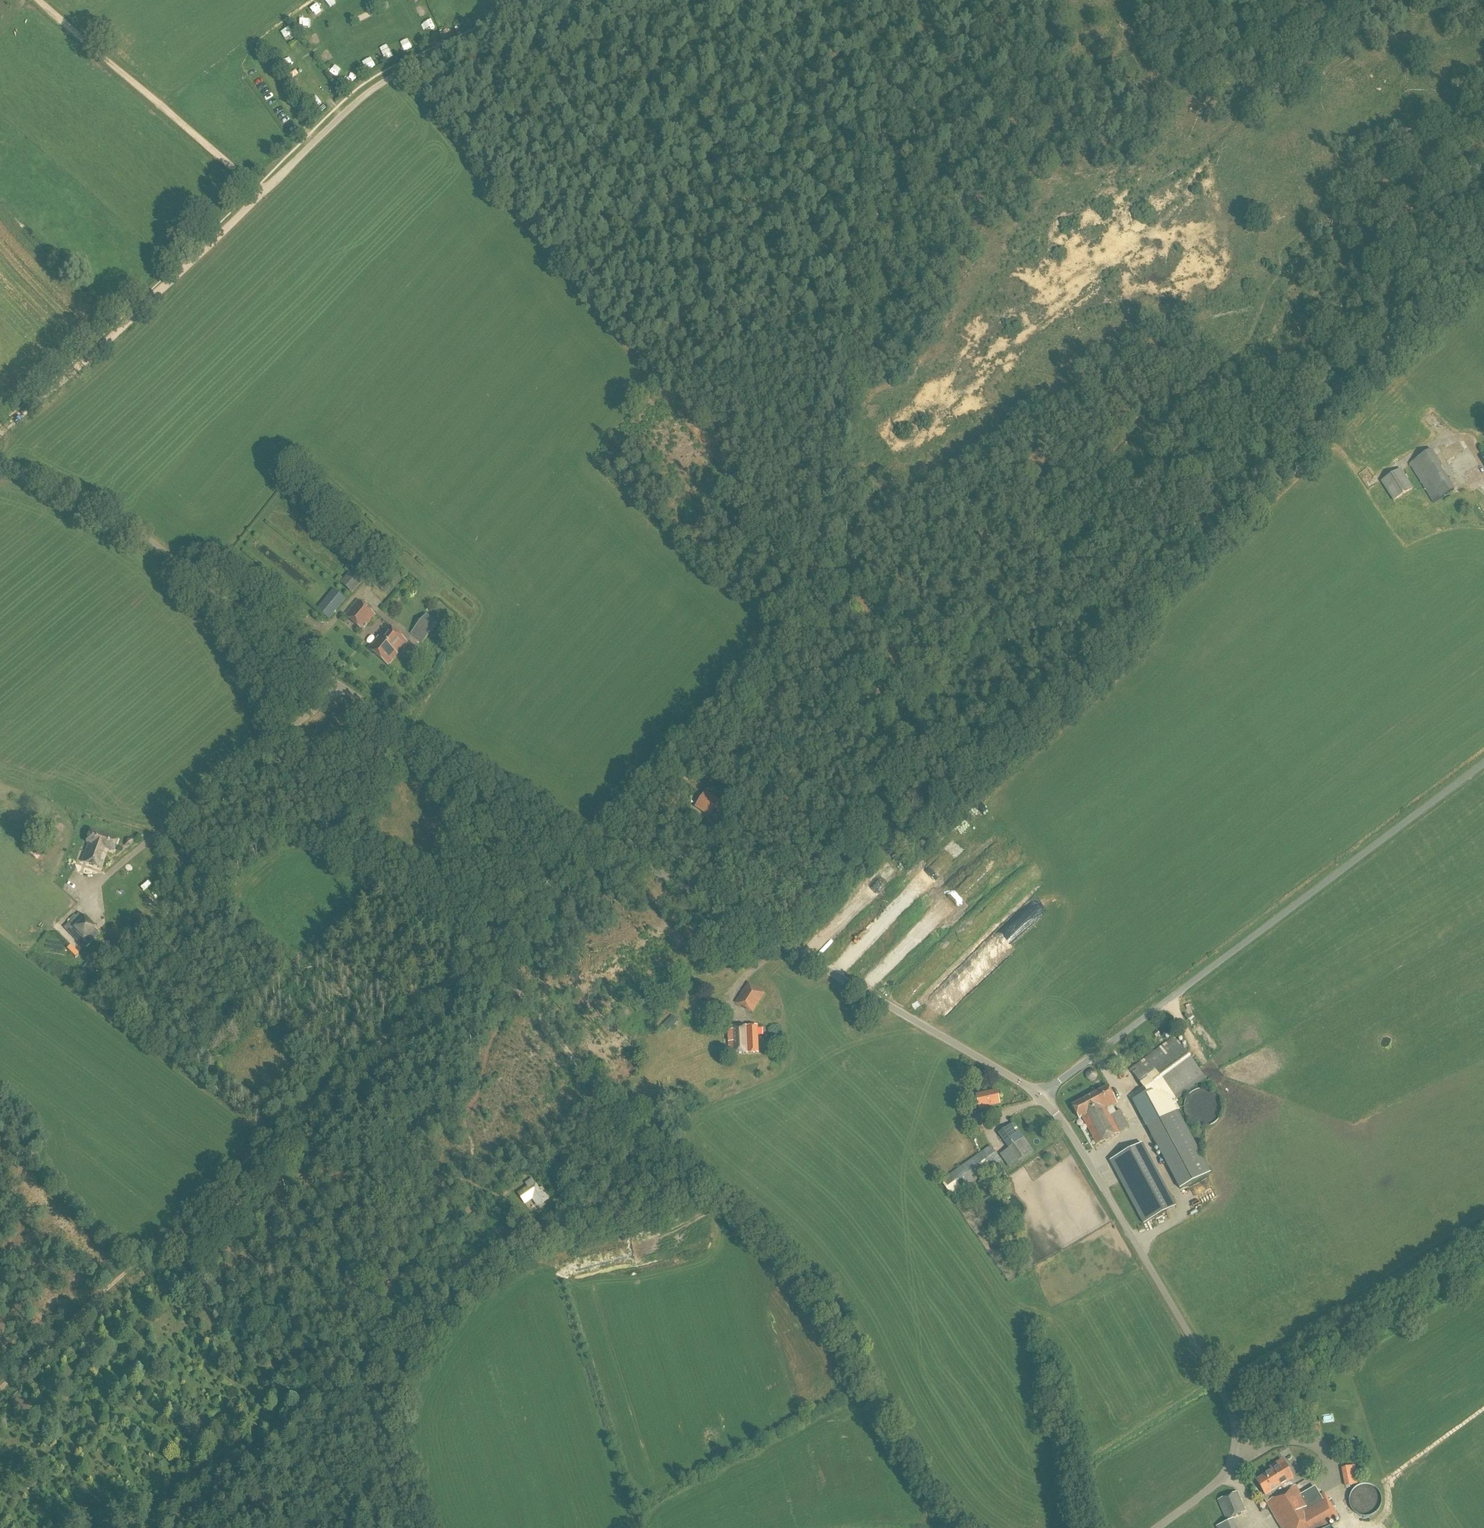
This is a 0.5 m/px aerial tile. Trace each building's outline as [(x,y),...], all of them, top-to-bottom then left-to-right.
[(312,7),(320,17),(326,11),(319,2),(312,7)] [(430,5),(421,8),(425,20),(434,18),(430,5)] [(314,27),(313,17),(302,18),(303,27),(314,27)] [(426,23),(430,34),(440,30),(436,19),(426,23)] [(278,31),(282,37),(291,31),(288,25),(278,31)] [(411,40),(404,42),(407,53),(414,51),(411,40)] [(392,49),(384,51),(388,63),(396,60),(392,49)] [(324,55),(327,62),(336,58),(333,51),(324,55)] [(373,57),(366,60),(371,72),(378,69),(373,57)] [(332,73),(340,76),(343,67),(335,64),(332,73)] [(349,71),(347,80),(357,83),(360,75),(349,71)] [(1409,464),(1434,503),(1455,490),(1441,468),(1442,467),(1432,449),(1409,464)] [(1380,482),(1394,501),(1413,488),(1401,468),(1380,482)] [(341,583),(352,593),(365,579),(353,569),(341,583)] [(385,578),(377,585),(385,593),(392,586),(385,578)] [(317,609),(329,620),(346,599),(334,589),(317,609)] [(346,616),(363,631),(376,615),(359,600),(346,616)] [(412,633),(423,642),(425,639),(439,625),(427,615),(414,630),(412,633)] [(368,649),(388,665),(398,653),(397,652),(406,641),(388,625),(368,649)] [(695,807),(709,817),(720,801),(706,791),(695,807)] [(984,808),(990,805),(985,798),(980,802),(984,808)] [(972,810),(968,815),(974,821),(978,816),(972,810)] [(113,852),(118,839),(91,830),(86,843),(88,843),(82,862),(101,868),(107,850),(113,852)] [(35,859),(45,864),(47,858),(38,853),(35,859)] [(83,917),(79,913),(64,928),(84,949),(99,933),(95,929),(95,928),(84,917),(83,917)] [(753,1013),(765,993),(748,982),(735,1002),(753,1013)] [(667,1033),(678,1022),(672,1016),(661,1027),(667,1033)] [(759,1053),(758,1027),(729,1028),(729,1046),(731,1046),(732,1054),(759,1053)] [(1157,1122),(1190,1184),(1211,1172),(1191,1135),(1178,1111),(1179,1110),(1174,1101),(1205,1078),(1174,1037),(1129,1070),(1158,1109),(1163,1119),(1159,1121),(1157,1122)] [(1120,1133),(1111,1116),(1116,1113),(1113,1106),(1117,1104),(1108,1087),(1072,1105),(1079,1119),(1082,1117),(1097,1145),(1120,1133)] [(1202,1127),(1205,1127),(1208,1126),(1212,1125),(1214,1123),(1217,1121),(1219,1118),(1220,1116),(1221,1112),(1222,1109),(1222,1106),(1221,1103),(1220,1100),(1218,1097),(1216,1094),(1214,1092),(1211,1091),(1208,1089),(1205,1089),(1202,1089),(1198,1089),(1195,1090),(1192,1092),(1190,1094),(1188,1096),(1186,1099),(1184,1102),(1184,1105),(1183,1108),(1184,1111),(1185,1114),(1186,1117),(1188,1120),(1190,1122),(1193,1124),(1196,1126),(1199,1127),(1202,1127)] [(980,1109),(999,1105),(996,1091),(977,1096),(980,1109)] [(1024,1120),(1020,1123),(1025,1132),(1029,1130),(1024,1120)] [(1018,1162),(1032,1152),(1013,1124),(998,1134),(1018,1162)] [(1144,1224),(1176,1207),(1142,1144),(1110,1161),(1144,1224)] [(952,1197),(1001,1162),(990,1146),(941,1181),(952,1197)] [(539,1191),(532,1180),(526,1184),(528,1187),(518,1194),(525,1204),(533,1199),(538,1206),(549,1199),(542,1189),(539,1191)] [(1280,1496),(1295,1487),(1292,1480),(1294,1479),(1290,1472),(1292,1471),(1288,1464),(1286,1465),(1284,1460),(1271,1467),(1273,1471),(1272,1471),(1276,1477),(1271,1481),(1280,1496)] [(1345,1487),(1358,1484),(1355,1466),(1341,1469),(1345,1487)] [(1295,1487),(1280,1496),(1271,1481),(1276,1477),(1272,1471),(1256,1481),(1265,1495),(1263,1496),(1281,1527),(1321,1527),(1338,1518),(1325,1494),(1319,1497),(1314,1488),(1301,1495),(1296,1487),(1295,1487)] [(1365,1517),(1368,1517),(1370,1516),(1372,1515),(1375,1514),(1376,1512),(1378,1510),(1379,1508),(1380,1506),(1381,1504),(1381,1501),(1381,1498),(1380,1496),(1379,1494),(1378,1492),(1376,1490),(1375,1488),(1372,1487),(1370,1486),(1368,1485),(1365,1485),(1363,1485),(1360,1486),(1358,1487),(1356,1488),(1354,1490),(1352,1492),(1351,1494),(1350,1496),(1349,1498),(1349,1501),(1349,1504),(1350,1506),(1351,1508),(1352,1510),(1354,1512),(1356,1514),(1358,1515),(1360,1516),(1363,1517),(1365,1517)] [(1226,1520),(1245,1512),(1237,1492),(1218,1501),(1226,1520)] [(1234,1519),(1216,1527),(1237,1527),(1234,1519)]
